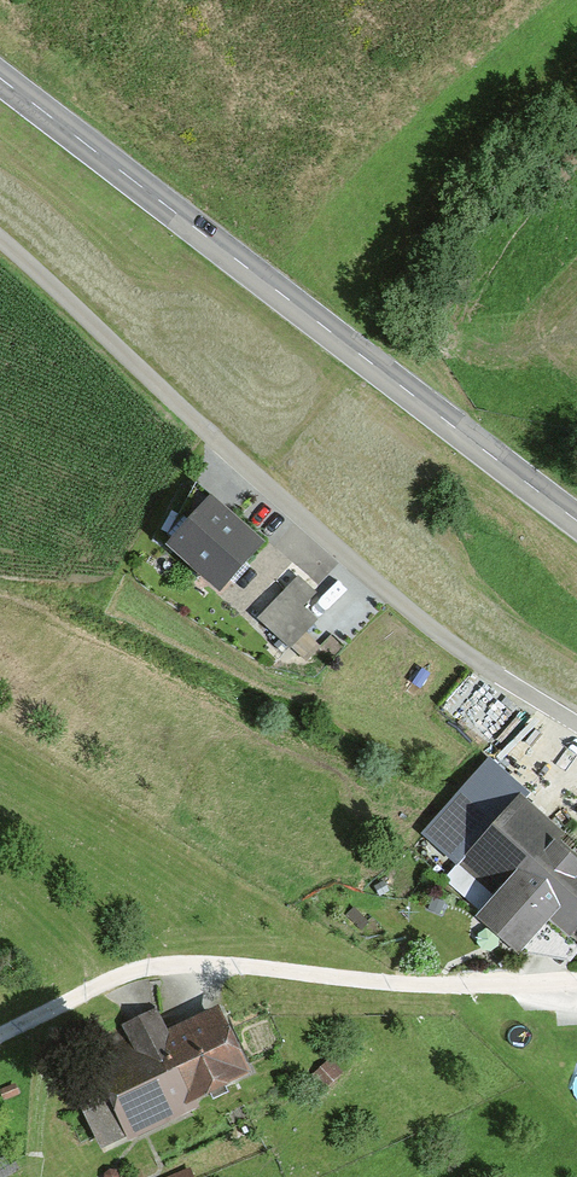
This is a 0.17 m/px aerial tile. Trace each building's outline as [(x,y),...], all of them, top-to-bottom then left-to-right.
[(261,549),(207,502),(145,571),(222,639),(237,623),(213,602),(261,549)] [(330,617),(293,584),(258,623),(295,656),(330,617)] [(485,769),(434,832),(506,889),(481,920),(521,952),(548,919),(572,938),(576,932),(576,861),(561,848),(570,837),(485,769)] [(251,1075),(220,1007),(166,1031),(156,1009),(59,1052),(102,1148),(127,1137),(129,1140),(200,1109),(196,1100),(251,1075)] [(344,1072),(330,1058),(311,1077),(325,1091),(344,1072)] [(169,1176),(194,1176),(190,1168),(169,1176)]
